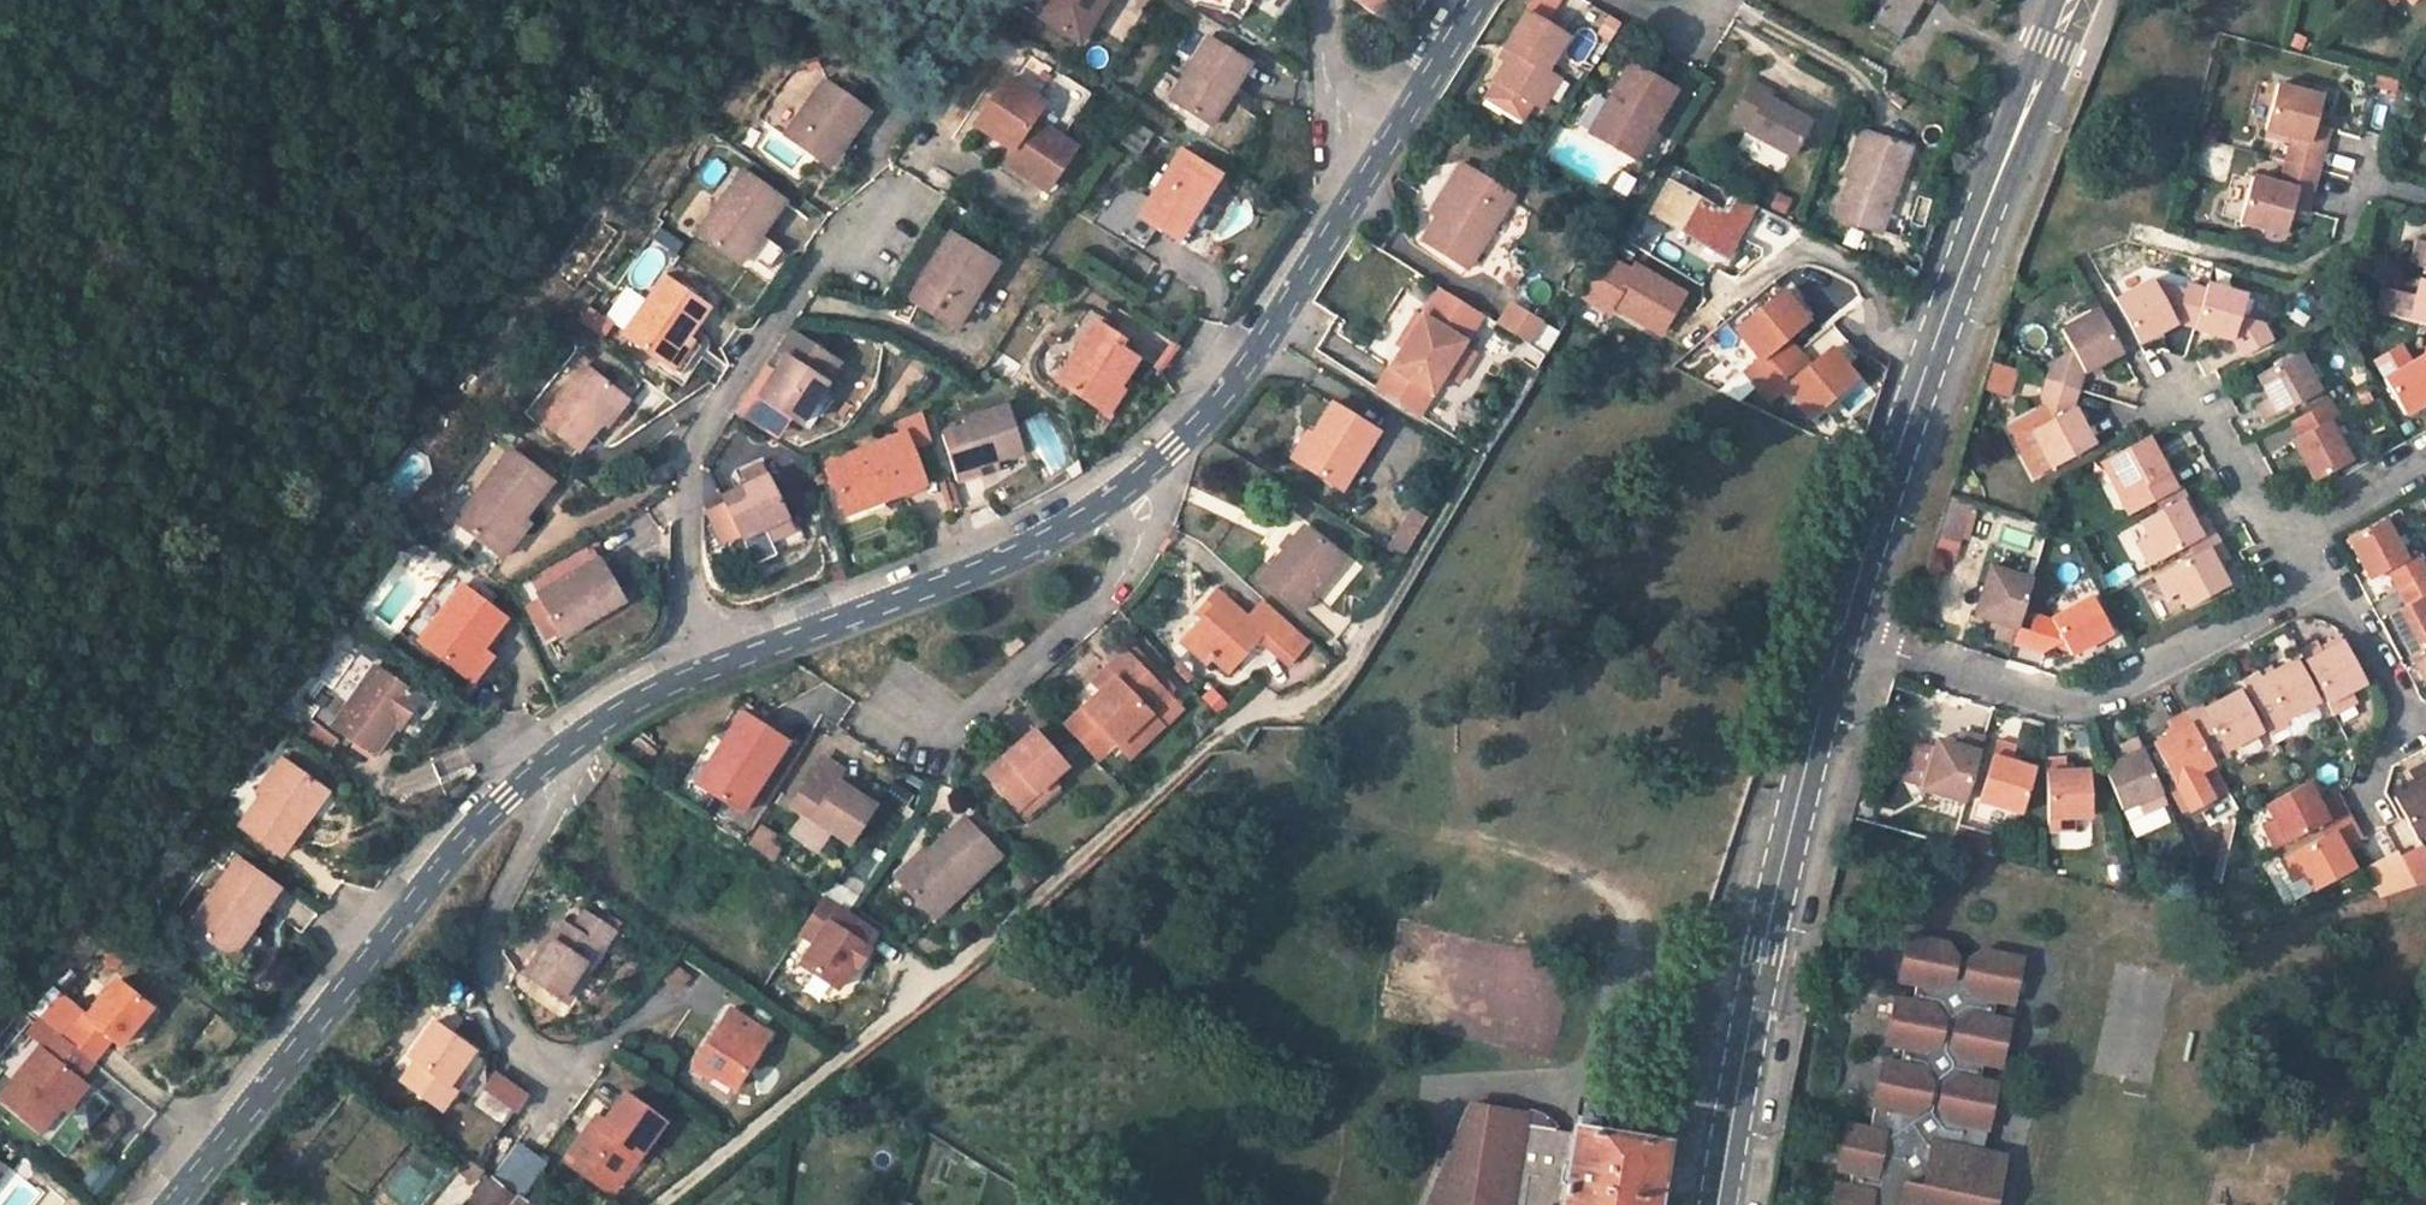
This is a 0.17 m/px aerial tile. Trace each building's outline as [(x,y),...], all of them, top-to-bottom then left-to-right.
[(1034,5),(1081,33),(1101,0),(1037,0),(1034,5)] [(1222,7),(1242,19),(1250,4),(1244,0),(1226,0),(1222,7)] [(1398,0),(1359,0),(1356,7),(1388,21),(1398,0)] [(1550,19),(1557,0),(1529,0),(1525,10),(1550,19)] [(1866,23),(1896,38),(1920,0),(1880,0),(1866,23)] [(1570,39),(1527,13),(1507,47),(1513,51),(1495,82),(1539,109),(1558,76),(1550,72),(1570,39)] [(1253,54),(1208,28),(1169,90),(1213,116),(1253,54)] [(1675,85),(1627,58),(1608,94),(1615,98),(1595,134),(1635,157),(1675,85)] [(872,98),(825,66),(782,123),(829,156),(872,98)] [(2276,149),(2310,161),(2323,119),(2308,115),(2316,86),(2269,72),(2255,118),(2284,127),(2276,149)] [(1748,79),(1728,116),(1743,127),(1741,132),(1785,157),(1807,121),(1777,104),(1781,96),(1748,79)] [(1008,87),(981,129),(1015,151),(1012,155),(1007,163),(1051,191),(1076,150),(1033,122),(1044,105),(1008,87)] [(1142,156),(1153,132),(1133,122),(1121,147),(1142,156)] [(1907,148),(1860,129),(1830,217),(1876,235),(1907,148)] [(1139,211),(1172,231),(1216,166),(1179,146),(1139,211)] [(2200,149),(2203,177),(2228,175),(2226,147),(2200,149)] [(2310,161),(2276,149),(2268,174),(2243,165),(2230,211),(2273,224),(2281,199),(2297,203),(2310,161)] [(787,187),(742,154),(694,218),(737,250),(787,187)] [(1521,194),(1467,163),(1456,181),(1456,182),(1465,187),(1432,243),(1480,269),(1521,194)] [(1730,253),(1758,203),(1713,182),(1707,198),(1679,183),(1662,213),(1730,253)] [(1172,231),(1139,211),(1131,205),(1116,224),(1161,252),(1174,233),(1172,231)] [(1004,258),(957,228),(915,296),(961,324),(1004,258)] [(2425,261),(2425,231),(2417,229),(2408,257),(2425,261)] [(766,239),(751,260),(765,270),(780,250),(766,239)] [(1585,290),(1610,305),(1634,269),(1608,253),(1585,290)] [(714,298),(670,267),(627,326),(685,367),(706,337),(695,328),(714,298)] [(2167,313),(2191,321),(2205,277),(2186,271),(2181,278),(2160,274),(2150,279),(2146,267),(2110,289),(2133,332),(2167,313)] [(2419,271),(2414,289),(2402,287),(2396,312),(2425,321),(2425,273),(2419,271)] [(2238,286),(2205,277),(2191,321),(2225,329),(2237,348),(2271,330),(2261,316),(2235,309),(2238,286)] [(1750,366),(1763,380),(1802,347),(1791,333),(1812,316),(1787,285),(1741,324),(1765,353),(1750,366)] [(2042,369),(2076,380),(2082,361),(2117,343),(2092,299),(2054,322),(2067,341),(2061,345),(2055,335),(2042,342),(2050,354),(2042,369)] [(1496,327),(1532,345),(1545,321),(1509,302),(1496,327)] [(1469,340),(1428,314),(1404,349),(1409,352),(1396,370),(1433,395),(1469,340)] [(1131,339),(1101,318),(1065,368),(1107,398),(1101,409),(1112,418),(1132,391),(1123,385),(1140,358),(1126,347),(1131,339)] [(1535,345),(1549,353),(1560,332),(1546,325),(1535,345)] [(785,343),(774,359),(783,364),(767,387),(807,411),(846,351),(807,328),(794,349),(785,343)] [(1510,357),(1537,370),(1545,354),(1518,341),(1510,357)] [(1814,361),(1802,347),(1763,380),(1775,395),(1791,383),(1815,412),(1860,373),(1835,343),(1814,361)] [(2320,386),(2295,344),(2254,368),(2266,389),(2252,397),(2263,419),(2320,386)] [(626,383),(582,348),(537,405),(579,434),(600,408),(606,410),(626,383)] [(2425,352),(2383,373),(2405,408),(2425,397),(2425,350),(2425,352)] [(1992,364),(1984,391),(2010,398),(2017,372),(1992,364)] [(2076,380),(2042,369),(2034,383),(2048,406),(2030,417),(2051,457),(2093,432),(2073,392),(2076,380)] [(976,419),(946,429),(964,477),(1005,465),(1003,459),(1032,450),(1013,397),(974,411),(976,419)] [(1384,432),(1339,403),(1301,462),(1346,492),(1384,432)] [(2307,424),(2298,429),(2291,434),(2313,473),(2350,452),(2318,403),(2299,412),(2307,424)] [(912,426),(839,455),(858,506),(933,480),(912,426)] [(2100,457),(2128,506),(2176,480),(2147,431),(2138,436),(2100,457)] [(527,503),(533,494),(553,466),(510,435),(456,507),(494,534),(520,499),(527,503)] [(745,528),(747,533),(767,524),(772,536),(801,522),(768,456),(750,464),(756,477),(727,489),(730,495),(708,504),(723,537),(745,528)] [(933,488),(941,512),(958,505),(949,482),(933,488)] [(2195,513),(2184,493),(2124,523),(2143,563),(2214,525),(2205,508),(2195,513)] [(1932,555),(1958,564),(1977,508),(1951,499),(1932,555)] [(1405,558),(1427,519),(1409,508),(1386,547),(1405,558)] [(2399,589),(2425,574),(2425,558),(2420,546),(2408,552),(2386,516),(2350,533),(2373,578),(2389,570),(2399,589)] [(1346,556),(1307,521),(1297,532),(1292,530),(1284,540),(1287,542),(1261,575),(1302,609),(1346,556)] [(2230,555),(2219,536),(2150,574),(2170,612),(2230,580),(2220,561),(2230,555)] [(630,596),(606,548),(541,582),(566,630),(630,596)] [(431,550),(418,565),(437,582),(450,567),(431,550)] [(2013,632),(2020,609),(2032,567),(1989,553),(1972,603),(1996,611),(1992,627),(2013,632)] [(513,606),(465,573),(420,630),(476,669),(508,624),(503,621),(513,606)] [(2399,589),(2410,604),(2394,614),(2418,658),(2425,654),(2425,574),(2399,589)] [(398,582),(380,610),(397,621),(416,593),(398,582)] [(1265,631),(1285,645),(1281,650),(1292,658),(1313,634),(1267,593),(1252,611),(1217,584),(1199,605),(1205,610),(1181,638),(1205,659),(1212,651),(1232,667),(1260,636),(1265,631)] [(2020,609),(2013,632),(2035,638),(2061,627),(2068,641),(2107,622),(2087,585),(2052,602),(2034,596),(2029,611),(2020,609)] [(1285,645),(1265,631),(1260,636),(1281,650),(1285,645)] [(2300,646),(2333,710),(2359,696),(2354,687),(2370,680),(2349,637),(2326,645),(2319,635),(2300,646)] [(1172,690),(1179,683),(1139,647),(1133,654),(1172,690)] [(2242,675),(2272,731),(2295,717),(2293,711),(2320,696),(2295,649),(2264,666),(2262,663),(2242,675)] [(1105,689),(1070,722),(1106,756),(1122,741),(1124,743),(1156,711),(1169,724),(1187,704),(1172,690),(1133,654),(1129,650),(1096,682),(1105,689)] [(425,688),(379,654),(334,709),(375,741),(395,714),(402,719),(425,688)] [(2418,658),(2425,674),(2425,654),(2418,658)] [(2201,697),(2185,708),(2216,760),(2233,749),(2230,743),(2262,725),(2238,684),(2204,703),(2201,697)] [(816,709),(839,722),(851,699),(827,687),(816,709)] [(1216,717),(1228,707),(1213,688),(1201,698),(1216,717)] [(785,734),(740,705),(722,734),(727,738),(698,782),(738,809),(785,734)] [(2222,770),(2216,760),(2185,708),(2163,718),(2170,732),(2152,742),(2172,780),(2189,772),(2195,784),(2222,770)] [(1156,711),(1124,743),(1137,756),(1169,724),(1156,711)] [(1923,783),(1965,796),(1985,730),(1963,723),(1959,739),(1939,732),(1923,783)] [(2144,805),(2168,794),(2137,728),(2122,736),(2126,746),(2105,756),(2124,800),(2140,793),(2144,805)] [(1072,766),(1036,730),(987,774),(1030,818),(1063,787),(1060,778),(1072,766)] [(2017,739),(1995,731),(1977,792),(2022,806),(2037,759),(2013,750),(2017,739)] [(337,777),(290,742),(265,772),(270,777),(245,810),(286,841),(337,777)] [(862,777),(823,750),(787,802),(797,809),(829,830),(845,841),(845,840),(873,798),(857,787),(863,777),(862,777)] [(2045,756),(2050,826),(2074,825),(2075,810),(2091,808),(2087,766),(2067,768),(2066,753),(2045,756)] [(2411,768),(2416,781),(2397,792),(2422,839),(2425,837),(2425,759),(2411,768)] [(2279,843),(2352,808),(2344,792),(2324,802),(2312,779),(2272,801),(2280,816),(2268,821),(2279,843)] [(829,830),(797,809),(785,828),(817,850),(829,830)] [(1005,851),(972,816),(902,879),(937,915),(1005,851)] [(2344,844),(2364,834),(2357,819),(2285,854),(2295,876),(2306,871),(2313,885),(2354,866),(2344,844)] [(1952,843),(1982,851),(1988,831),(1958,822),(1952,843)] [(772,832),(759,824),(743,847),(756,857),(772,832)] [(289,875),(245,842),(188,915),(230,948),(289,875)] [(2425,876),(2425,845),(2403,855),(2415,879),(2425,876)] [(863,948),(873,931),(820,897),(796,932),(811,943),(796,965),(833,989),(849,964),(854,967),(866,949),(863,948)] [(615,929),(568,900),(518,974),(563,1001),(615,929)] [(1905,927),(1897,973),(1914,977),(1911,994),(1895,991),(1887,1037),(1904,1040),(1902,1057),(1885,1054),(1873,1122),(1849,1118),(1840,1165),(1851,1167),(1849,1181),(1838,1179),(1834,1204),(1906,1204),(1910,1182),(2002,1200),(2011,1148),(1992,1144),(2005,1079),(1985,1076),(1989,1056),(2008,1059),(2016,1016),(1997,1012),(2001,993),(2020,996),(2028,952),(1993,945),(1971,957),(1957,954),(1940,934),(1905,927)] [(676,965),(663,981),(678,993),(691,976),(676,965)] [(69,1012),(51,1034),(74,1053),(84,1061),(102,1037),(112,1044),(141,1009),(104,978),(74,1015),(69,1012)] [(778,1022),(739,997),(700,1052),(740,1077),(778,1022)] [(2247,1008),(2231,1005),(2227,1022),(2244,1025),(2247,1008)] [(415,1058),(402,1077),(442,1106),(456,1086),(450,1081),(460,1066),(474,1046),(434,1019),(410,1054),(415,1058)] [(47,1104),(69,1075),(61,1069),(74,1053),(51,1034),(46,1030),(33,1047),(27,1043),(0,1075),(0,1107),(27,1129),(47,1104)] [(460,1066),(450,1081),(456,1086),(467,1071),(460,1066)] [(479,1096),(509,1117),(530,1088),(500,1066),(479,1096)] [(77,1081),(69,1075),(47,1104),(55,1110),(77,1081)] [(600,1102),(566,1148),(615,1185),(675,1106),(629,1075),(606,1106),(600,1102)] [(1472,1104),(1458,1137),(1453,1166),(1446,1165),(1430,1204),(1554,1204),(1554,1203),(1563,1204),(1659,1204),(1669,1141),(1575,1128),(1575,1132),(1527,1124),(1529,1113),(1472,1104)] [(461,1177),(476,1157),(462,1148),(446,1168),(461,1177)] [(514,1185),(491,1168),(463,1204),(500,1204),(514,1185)] [(1910,1182),(1906,1204),(2001,1204),(2002,1200),(1910,1182)] [(500,1204),(531,1204),(535,1200),(514,1185),(500,1204)]
